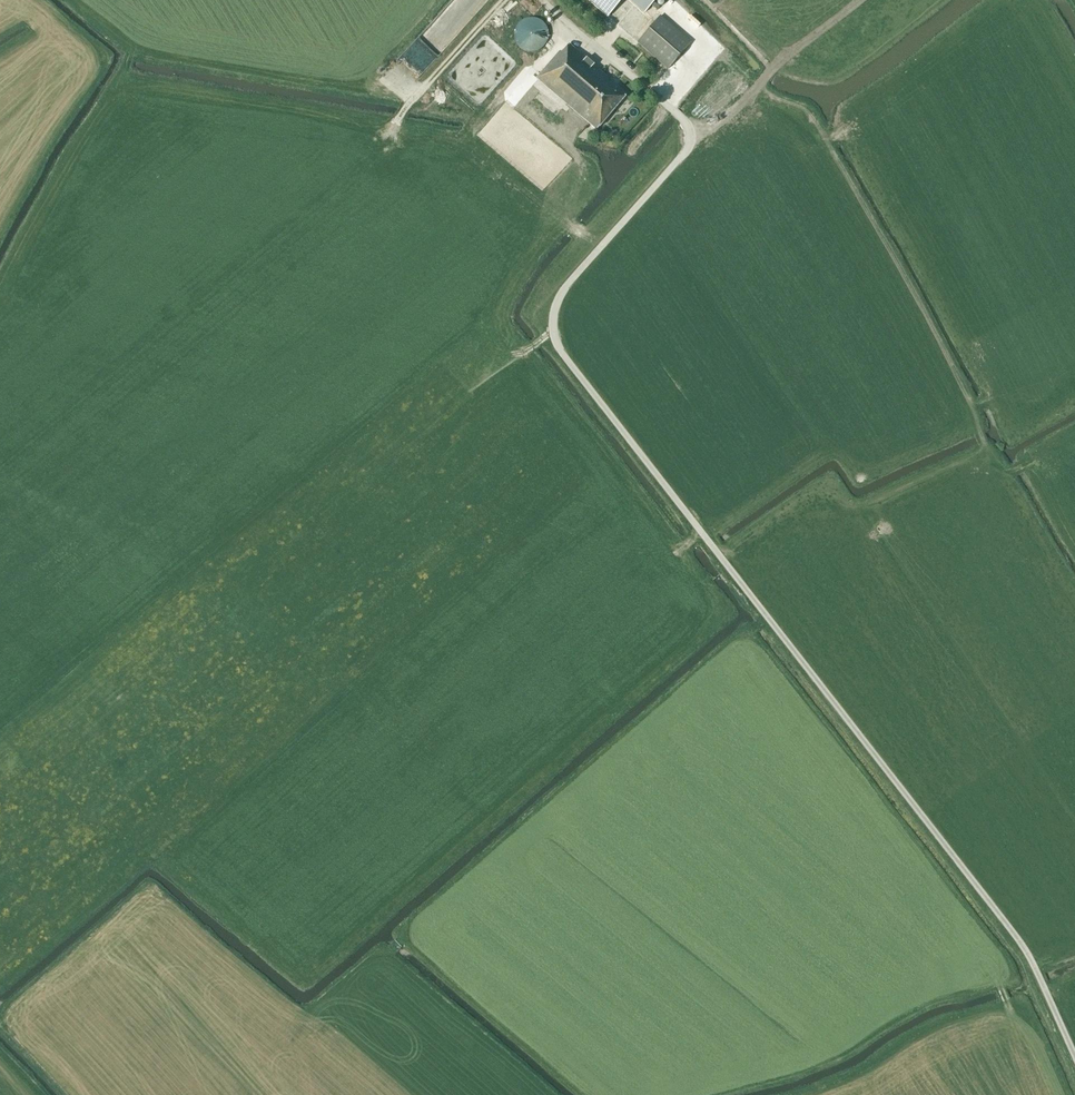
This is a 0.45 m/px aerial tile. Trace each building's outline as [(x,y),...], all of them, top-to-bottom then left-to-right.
[(608,16),(622,0),(589,0),(608,16)] [(645,13),(649,8),(654,13),(657,9),(652,4),(656,0),(630,0),(645,13)] [(660,17),(637,43),(668,70),(691,43),(660,17)] [(549,35),(548,32),(548,29),(546,26),(545,24),(543,22),(541,21),(540,20),(536,19),(534,18),(531,18),(529,18),(527,19),(525,19),(523,20),(521,21),(520,22),(518,24),(517,26),(516,28),(515,30),(515,32),(515,34),(515,38),(515,40),(516,43),(517,45),(520,48),(521,49),(523,50),(525,51),(527,51),(528,52),(530,52),(533,52),(534,51),(536,51),(538,50),(540,49),(542,48),(544,46),(545,45),(546,43),(547,41),(548,39),(548,37),(549,35)] [(615,42),(631,54),(638,45),(622,33),(615,42)] [(597,130),(628,95),(617,86),(616,87),(606,79),(607,77),(569,45),(562,53),(560,51),(537,78),(597,130)] [(695,549),(715,574),(719,571),(700,546),(695,549)]
